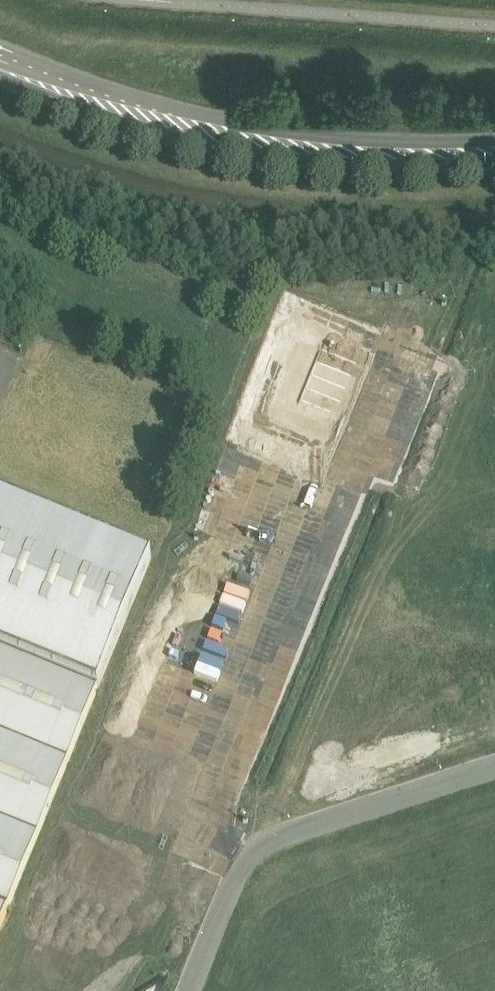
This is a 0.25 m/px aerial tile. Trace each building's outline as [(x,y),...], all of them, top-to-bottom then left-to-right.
[(0,496),(0,929),(152,558),(0,496)]
